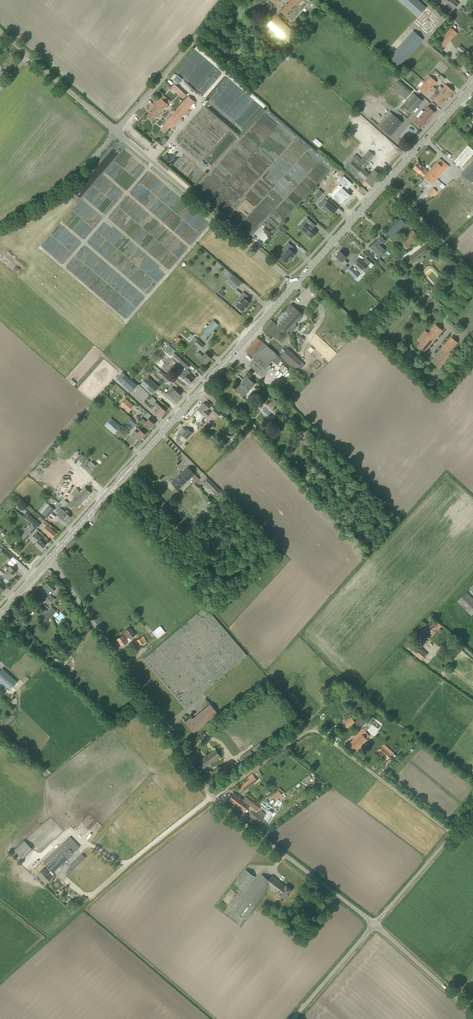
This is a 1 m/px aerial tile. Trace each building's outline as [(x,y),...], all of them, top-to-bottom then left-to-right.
[(307,6),(310,3),(307,0),(292,0),(281,11),(288,17),(292,21),(307,6)] [(418,0),(398,0),(417,17),(426,7),(418,0)] [(445,5),(443,6),(451,12),(454,9),(458,4),(454,0),(440,0),(445,5)] [(457,22),(463,15),(461,13),(465,9),(461,6),(458,10),(451,17),(453,19),(457,22)] [(266,26),(284,43),(294,33),(284,24),(281,21),(276,16),(266,26)] [(452,28),(435,44),(441,50),(458,34),(452,28)] [(423,41),(413,32),(390,59),(400,67),(423,41)] [(460,45),(457,49),(465,56),(468,52),(460,45)] [(425,83),(431,88),(436,83),(430,77),(425,83)] [(412,92),(405,86),(399,81),(392,89),(405,100),(407,97),(412,92)] [(164,82),(158,89),(165,94),(171,87),(164,82)] [(431,88),(425,83),(419,89),(425,95),(431,88)] [(445,85),(442,88),(440,86),(437,89),(447,98),(453,91),(445,85)] [(447,98),(437,89),(437,90),(435,89),(432,93),(434,94),(431,97),(431,98),(440,106),(447,98)] [(413,93),(405,103),(414,111),(422,101),(413,93)] [(168,104),(171,101),(164,95),(151,109),(152,110),(147,116),(152,121),(158,116),(159,116),(159,115),(160,115),(161,114),(161,113),(160,113),(165,107),(166,107),(167,107),(168,106),(168,105),(168,104)] [(173,114),(165,123),(171,129),(176,124),(175,123),(177,120),(178,121),(195,102),(188,97),(175,111),(175,112),(177,113),(174,115),(173,114)] [(412,121),(413,121),(421,128),(435,112),(428,107),(418,118),(416,117),(412,121)] [(402,123),(391,113),(379,126),(390,136),(402,123)] [(452,162),(461,170),(472,157),(472,150),(468,145),(452,162)] [(346,168),(355,176),(363,183),(365,180),(368,184),(371,186),(381,175),(374,170),(370,175),(364,170),(367,167),(366,166),(368,165),(367,164),(374,156),(369,151),(361,159),(359,161),(358,160),(355,158),(346,168)] [(443,174),(449,167),(440,159),(429,172),(426,175),(424,177),(423,177),(431,185),(442,173),(443,174)] [(461,173),(471,182),(472,180),(472,161),(461,173)] [(424,177),(426,175),(429,172),(424,168),(418,163),(414,168),(419,174),(420,174),(424,177)] [(353,183),(344,175),(339,181),(343,185),(344,186),(343,187),(334,196),(338,200),(342,203),(345,199),(347,197),(348,198),(351,194),(348,192),(350,190),(348,189),(353,183)] [(323,184),(320,187),(330,195),(334,190),(328,184),(325,187),(323,184)] [(431,197),(435,194),(437,192),(433,188),(427,194),(431,197)] [(318,205),(331,216),(337,210),(324,198),(318,205)] [(301,229),(306,233),(307,235),(308,234),(311,238),(317,232),(313,228),(312,228),(315,225),(307,217),(304,220),(307,223),(301,229)] [(401,219),(397,223),(385,234),(390,239),(406,224),(401,219)] [(398,242),(405,251),(420,240),(413,230),(398,242)] [(383,244),(386,241),(381,236),(370,247),(379,256),(385,250),(380,245),(381,243),(383,244)] [(286,251),(280,257),(287,263),(290,260),(291,261),(293,258),(292,257),(295,254),(291,250),(294,247),(288,242),(283,248),(286,251)] [(430,250),(426,244),(405,260),(409,266),(416,261),(418,263),(425,258),(423,256),(430,250)] [(342,269),(345,271),(349,267),(346,265),(348,263),(344,260),(347,257),(340,251),(335,256),(340,261),(336,264),(342,269)] [(371,263),(366,258),(363,261),(359,258),(354,263),(366,273),(371,268),(368,266),(371,263)] [(347,271),(355,279),(355,278),(358,281),(361,279),(357,275),(358,274),(351,267),(347,271)] [(412,277),(408,270),(399,277),(404,283),(412,277)] [(229,278),(226,282),(236,290),(242,283),(232,275),(230,273),(227,276),(229,278)] [(240,302),(236,306),(243,312),(245,308),(246,309),(248,306),(250,303),(245,299),(248,296),(244,293),(237,301),(240,302)] [(285,335),(289,331),(303,315),(291,304),(286,311),(289,314),(279,326),(272,321),(265,330),(276,339),(282,332),(285,335)] [(204,332),(209,336),(213,330),(218,324),(214,321),(204,332)] [(418,346),(425,352),(442,330),(436,325),(418,346)] [(195,337),(191,340),(201,349),(204,345),(195,337)] [(257,337),(246,351),(252,356),(255,359),(254,360),(249,366),(260,375),(262,377),(271,368),(268,365),(270,364),(277,371),(279,369),(284,373),(288,368),(283,364),(282,365),(281,365),(283,363),(281,361),(283,359),(269,347),(263,343),(257,337)] [(451,337),(431,362),(439,369),(450,355),(451,353),(450,352),(458,342),(451,337)] [(295,369),(298,366),(301,362),(286,348),(280,355),(295,369)] [(417,360),(403,348),(398,354),(413,366),(417,360)] [(173,355),(180,362),(188,369),(191,365),(176,351),(173,355)] [(198,352),(196,355),(206,364),(211,358),(206,353),(203,356),(198,352)] [(194,379),(188,374),(190,372),(186,369),(180,375),(190,384),(194,379)] [(161,371),(158,374),(167,382),(170,379),(161,371)] [(117,379),(132,392),(137,385),(123,372),(117,379)] [(147,376),(140,384),(153,395),(160,388),(147,376)] [(255,384),(246,376),(242,379),(244,381),(236,389),(244,396),(255,384)] [(172,387),(167,393),(175,400),(180,395),(172,387)] [(166,411),(156,402),(155,402),(157,400),(153,397),(150,401),(154,404),(153,405),(157,408),(154,411),(156,413),(160,417),(166,411)] [(125,399),(120,404),(128,412),(133,406),(125,399)] [(207,410),(209,408),(204,403),(198,410),(206,417),(210,413),(209,412),(207,410)] [(218,418),(221,414),(215,409),(212,412),(218,418)] [(114,434),(121,426),(111,418),(105,425),(114,434)] [(143,419),(141,422),(149,429),(154,424),(149,419),(146,422),(143,419)] [(188,429),(179,438),(183,442),(192,433),(188,429)] [(133,439),(135,437),(140,440),(145,434),(141,430),(138,433),(135,430),(132,433),(130,436),(133,439)] [(307,438),(303,442),(308,448),(312,444),(307,438)] [(90,462),(81,454),(77,458),(86,466),(90,462)] [(178,490),(179,489),(189,479),(194,484),(193,482),(197,478),(199,479),(188,467),(172,483),(178,490)] [(97,477),(94,474),(92,477),(98,483),(104,477),(100,473),(97,477)] [(204,483),(216,495),(221,500),(226,495),(209,479),(204,483)] [(76,496),(69,504),(75,510),(91,493),(82,484),(73,494),(76,496)] [(44,488),(51,494),(53,491),(46,485),(44,488)] [(64,506),(68,502),(63,498),(59,502),(64,506)] [(42,513),(47,518),(54,510),(49,505),(42,513)] [(57,515),(60,518),(66,523),(71,517),(69,514),(70,513),(67,509),(65,511),(60,507),(56,511),(58,513),(57,515)] [(184,530),(186,533),(195,525),(194,524),(203,515),(201,512),(191,521),(192,522),(184,530)] [(29,515),(26,519),(32,524),(36,521),(29,515)] [(49,523),(43,530),(52,538),(57,533),(52,528),(53,527),(49,523)] [(32,524),(21,537),(26,542),(37,529),(32,524)] [(41,538),(36,533),(31,538),(36,542),(35,544),(41,550),(46,545),(40,539),(41,538)] [(2,549),(0,547),(0,552),(1,551),(10,560),(13,557),(3,548),(2,549)] [(2,568),(0,570),(0,572),(9,580),(16,572),(10,567),(6,572),(5,571),(5,570),(2,568)] [(40,591),(43,594),(41,596),(50,605),(55,599),(51,595),(55,590),(52,588),(47,583),(40,591)] [(472,614),(472,600),(466,593),(457,601),(471,616),(472,614)] [(51,618),(52,619),(54,616),(53,615),(56,611),(52,607),(41,620),(45,624),(51,618)] [(144,659),(185,708),(247,656),(205,607),(144,659)] [(437,620),(427,629),(425,628),(416,636),(423,644),(442,626),(437,620)] [(152,631),(158,638),(166,632),(160,625),(152,631)] [(122,646),(128,642),(126,640),(130,637),(130,639),(135,635),(130,627),(125,631),(122,634),(123,635),(117,639),(122,646)] [(143,636),(141,637),(137,640),(140,645),(142,644),(143,646),(148,643),(146,641),(147,641),(143,636)] [(64,643),(70,650),(72,648),(66,641),(64,643)] [(415,643),(409,650),(421,660),(426,653),(415,643)] [(41,646),(38,650),(43,654),(47,650),(41,646)] [(18,682),(3,669),(0,672),(0,681),(7,688),(8,686),(11,690),(18,682)] [(218,712),(210,704),(193,718),(192,717),(185,722),(194,732),(218,712)] [(339,718),(342,715),(337,710),(326,720),(331,725),(339,718)] [(355,721),(350,715),(347,717),(348,718),(343,722),(347,728),(355,721)] [(352,737),(354,740),(348,745),(353,751),(367,739),(366,739),(369,736),(362,728),(352,737)] [(253,747),(250,749),(239,757),(243,762),(264,747),(260,742),(254,747),(253,747)] [(384,744),(381,747),(378,750),(384,756),(390,750),(384,744)] [(216,749),(215,750),(197,763),(202,769),(221,757),(216,749)] [(220,772),(217,768),(210,773),(213,777),(220,772)] [(248,776),(250,779),(240,787),(243,791),(257,780),(252,773),(248,776)] [(312,778),(309,774),(302,779),(305,783),(312,778)] [(272,796),(276,800),(282,794),(278,790),(272,796)] [(229,800),(238,806),(243,799),(234,793),(229,800)] [(243,800),(243,799),(238,806),(245,812),(249,806),(257,812),(260,808),(245,797),(243,800)] [(253,811),(253,812),(250,816),(259,823),(262,820),(263,820),(263,819),(263,818),(253,811)] [(53,877),(49,873),(49,872),(51,870),(53,872),(80,847),(70,837),(43,862),(47,866),(45,868),(38,874),(46,883),(53,877)] [(22,858),(32,849),(24,840),(14,849),(22,858)] [(70,866),(73,869),(85,857),(82,853),(70,866)] [(235,883),(244,891),(255,876),(246,869),(235,883)] [(278,893),(285,898),(292,890),(286,885),(284,887),(281,885),(282,884),(279,882),(279,881),(272,875),(269,879),(262,874),(234,911),(245,920),(270,887),(273,889),(279,893),(278,893)]
